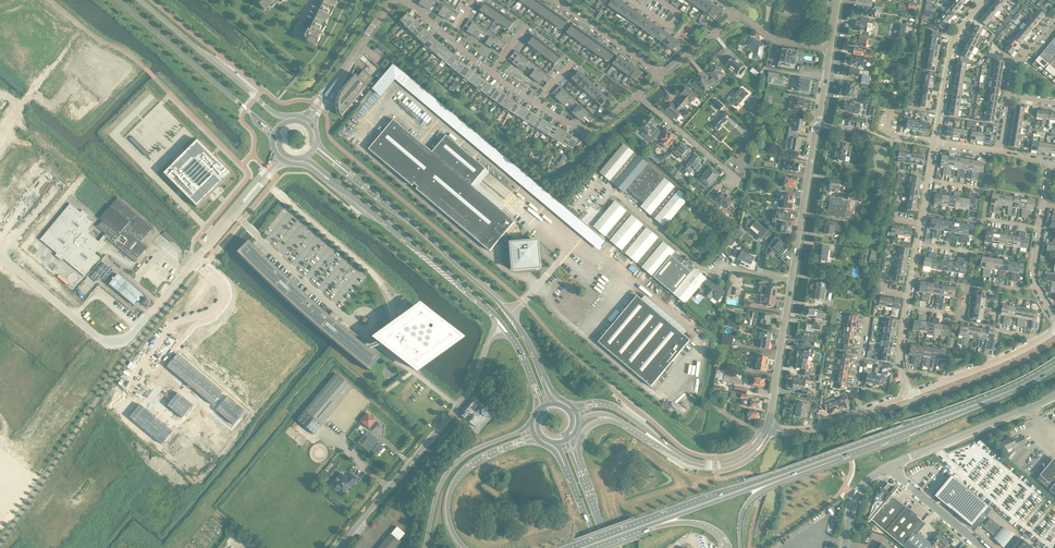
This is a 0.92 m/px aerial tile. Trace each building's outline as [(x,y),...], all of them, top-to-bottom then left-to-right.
[(259,5),(264,10),(271,5),(272,8),(271,8),(272,8),(279,1),(280,3),(281,4),(284,0),(261,0),(262,2),(259,5)] [(304,36),(303,37),(308,39),(306,42),(313,46),(318,36),(319,37),(338,0),(324,0),(309,31),(307,30),(304,36)] [(425,7),(430,10),(433,5),(437,8),(440,3),(435,0),(429,0),(425,7)] [(529,7),(534,10),(540,2),(537,0),(534,0),(529,7)] [(620,0),(613,0),(609,6),(614,9),(620,0)] [(614,9),(618,12),(617,14),(624,4),(622,3),(623,0),(620,0),(614,9)] [(694,7),(698,10),(705,0),(699,0),(694,7)] [(705,0),(698,10),(698,11),(700,9),(704,12),(703,13),(703,14),(710,4),(705,0)] [(960,0),(956,0),(953,3),(960,9),(965,4),(960,0)] [(946,6),(949,8),(956,14),(960,9),(953,3),(951,1),(946,6)] [(993,6),(998,11),(1003,6),(997,1),(993,6)] [(485,14),(491,5),(486,2),(481,11),(485,14)] [(540,2),(534,10),(539,13),(544,5),(540,2)] [(440,3),(437,8),(442,10),(439,15),(444,18),(450,8),(440,3)] [(624,4),(617,14),(622,17),(631,5),(629,3),(626,6),(624,4)] [(707,17),(714,7),(710,4),(703,14),(707,17)] [(490,17),(496,9),(491,5),(485,14),(490,17)] [(544,5),(539,13),(543,17),(549,8),(544,5)] [(631,5),(622,17),(626,20),(633,10),(631,9),(633,6),(631,5)] [(988,11),(994,16),(998,11),(993,6),(988,11)] [(714,7),(707,17),(708,17),(709,15),(713,18),(716,21),(721,16),(717,13),(719,10),(714,7)] [(869,16),(874,16),(875,10),(871,9),(861,7),(860,14),(869,16)] [(450,8),(444,18),(449,21),(452,16),(457,18),(460,13),(450,8)] [(549,8),(543,17),(548,20),(554,11),(549,8)] [(956,14),(949,8),(944,13),(951,19),(956,14)] [(495,20),(500,12),(496,9),(490,17),(495,20)] [(631,24),(640,11),(638,9),(636,12),(633,10),(626,20),(631,24)] [(1034,15),(1040,20),(1045,15),(1039,10),(1034,15)] [(554,11),(548,20),(552,23),(558,14),(554,11)] [(640,11),(631,24),(635,27),(642,17),(640,15),(642,12),(640,11)] [(984,16),(990,21),(994,16),(988,11),(984,16)] [(500,12),(495,20),(499,23),(505,15),(500,12)] [(951,19),(944,13),(940,19),(947,24),(951,19)] [(405,26),(412,18),(408,14),(401,21),(405,26)] [(558,14),(552,23),(557,26),(563,17),(558,14)] [(505,15),(499,23),(504,26),(510,18),(505,15)] [(1040,20),(1034,15),(1030,20),(1036,25),(1040,20)] [(641,28),(649,17),(647,16),(645,18),(642,17),(635,27),(636,27),(637,25),(641,28)] [(990,21),(984,16),(980,21),(986,26),(990,21)] [(563,17),(557,26),(562,29),(568,21),(563,17)] [(649,17),(641,28),(646,32),(652,23),(650,22),(651,19),(649,17)] [(412,18),(405,26),(404,27),(408,31),(416,22),(412,18)] [(510,18),(504,26),(509,30),(515,21),(510,18)] [(873,24),(874,20),(862,18),(861,22),(856,21),(856,23),(855,23),(854,28),(855,29),(855,30),(866,32),(867,23),(873,24)] [(472,35),(479,25),(469,19),(466,24),(471,27),(467,32),(472,35)] [(947,24),(940,19),(935,24),(942,30),(947,24)] [(1036,25),(1030,20),(1026,25),(1032,30),(1036,25)] [(413,33),(420,26),(416,22),(408,31),(411,35),(413,33)] [(650,35),(658,24),(656,22),(654,25),(652,23),(646,32),(650,35)] [(658,24),(650,35),(655,38),(661,29),(659,28),(660,25),(658,24)] [(479,25),(472,35),(477,38),(480,34),(485,36),(488,32),(479,25)] [(572,36),(578,28),(573,25),(567,33),(572,36)] [(895,38),(902,39),(904,26),(898,25),(895,38)] [(973,31),(981,36),(984,29),(976,25),(973,31)] [(1032,30),(1026,25),(1022,30),(1028,35),(1032,30)] [(420,26),(413,33),(417,37),(424,30),(420,26)] [(578,28),(572,36),(576,40),(582,31),(578,28)] [(660,41),(667,30),(665,28),(663,31),(661,29),(655,38),(660,41)] [(424,30),(417,37),(421,41),(429,33),(424,30)] [(667,30),(660,41),(664,44),(663,46),(670,36),(668,34),(669,31),(667,30)] [(1028,35),(1022,30),(1018,35),(1024,40),(1028,35)] [(582,31),(576,40),(581,43),(587,34),(582,31)] [(930,44),(940,46),(941,39),(941,36),(937,34),(937,33),(931,31),(930,36),(932,36),(931,38),(930,44)] [(973,31),(970,37),(978,41),(980,43),(983,37),(981,36),(973,31)] [(488,32),(485,36),(489,39),(486,44),(491,47),(497,38),(488,32)] [(429,33),(421,41),(425,45),(433,37),(429,33)] [(587,34),(581,43),(586,46),(592,37),(587,34)] [(668,49),(676,36),(674,35),(672,37),(670,36),(663,46),(668,49)] [(1024,40),(1018,35),(1013,40),(1019,45),(1024,40)] [(533,47),(540,39),(535,36),(529,44),(533,47)] [(676,36),(668,49),(669,48),(676,53),(682,48),(681,48),(677,45),(679,42),(677,41),(679,38),(676,36)] [(433,37),(425,45),(430,49),(437,41),(433,37)] [(592,37),(586,46),(590,49),(596,41),(592,37)] [(978,41),(970,37),(967,43),(975,48),(977,49),(980,43),(978,41)] [(1045,49),(1044,51),(1038,57),(1039,57),(1049,66),(1054,71),(1054,37),(1045,49)] [(497,38),(491,47),(496,50),(499,46),(503,49),(507,44),(497,38)] [(761,60),(764,61),(766,53),(763,53),(764,45),(753,38),(752,39),(751,38),(749,40),(748,43),(749,44),(748,45),(754,49),(753,59),(761,60)] [(851,46),(854,46),(866,48),(867,40),(859,38),(859,41),(853,40),(851,46)] [(540,39),(533,47),(538,51),(544,43),(540,39)] [(1019,45),(1013,40),(1009,45),(1015,50),(1019,45)] [(437,41),(430,49),(434,53),(441,45),(437,41)] [(596,41),(590,49),(595,52),(601,44),(596,41)] [(544,43),(538,51),(542,54),(548,46),(544,43)] [(975,48),(967,43),(964,49),(972,53),(975,48)] [(599,55),(605,47),(601,44),(595,52),(599,55)] [(929,51),(939,52),(940,46),(930,44),(929,51)] [(441,45),(434,53),(432,54),(437,58),(438,56),(445,48),(441,45)] [(1015,50),(1009,45),(1005,50),(1011,55),(1015,50)] [(548,46),(542,54),(546,58),(553,50),(548,46)] [(604,59),(610,50),(605,47),(599,55),(604,59)] [(445,48),(438,56),(437,58),(441,62),(449,52),(445,48)] [(853,54),(864,56),(864,58),(864,59),(864,60),(867,61),(868,58),(870,59),(871,55),(865,54),(864,54),(863,53),(863,50),(854,48),(854,49),(853,49),(853,51),(854,51),(853,54)] [(972,53),(964,49),(961,55),(960,61),(970,62),(971,60),(969,59),(972,53)] [(553,50),(546,58),(551,61),(557,53),(553,50)] [(610,50),(604,59),(609,62),(615,53),(610,50)] [(781,63),(795,65),(796,61),(797,61),(798,56),(797,56),(797,53),(783,50),(781,63)] [(518,67),(525,58),(516,51),(512,55),(516,59),(513,63),(518,67)] [(449,52),(441,62),(445,66),(454,56),(449,52)] [(557,53),(551,61),(555,65),(562,57),(557,53)] [(454,56),(445,66),(449,69),(458,59),(454,56)] [(618,68),(624,60),(619,56),(612,66),(617,70),(618,68)] [(744,66),(732,57),(726,65),(737,74),(744,66)] [(864,59),(852,57),(851,65),(863,67),(864,60),(864,59)] [(927,64),(936,65),(938,59),(928,57),(927,63),(927,64)] [(1039,57),(1038,57),(1032,65),(1037,69),(1040,66),(1045,70),(1049,66),(1039,57)] [(385,69),(391,62),(387,58),(380,66),(385,69)] [(525,58),(518,67),(522,70),(526,66),(530,69),(533,64),(525,58)] [(458,59),(449,69),(454,73),(455,71),(462,63),(458,59)] [(624,60),(618,68),(622,71),(628,63),(624,60)] [(995,61),(994,68),(1003,69),(1004,62),(995,61)] [(957,69),(966,71),(967,64),(958,62),(957,69)] [(462,63),(455,71),(460,74),(466,66),(462,63)] [(628,63),(622,71),(627,74),(632,66),(628,63)] [(936,65),(927,64),(927,63),(925,63),(923,72),(926,72),(931,73),(931,71),(935,72),(936,65)] [(551,195),(417,84),(394,64),(373,90),(380,96),(395,78),(411,91),(446,120),(445,121),(461,134),(462,133),(494,160),(493,161),(509,175),(510,174),(545,203),(601,249),(606,242),(550,195),(551,195)] [(533,64),(530,69),(534,72),(530,77),(535,80),(542,71),(533,64)] [(711,80),(718,86),(720,83),(718,81),(724,75),(720,72),(722,70),(715,64),(713,67),(712,66),(709,70),(710,70),(708,73),(713,77),(711,80)] [(466,66),(460,74),(464,78),(471,70),(466,66)] [(631,78),(637,69),(632,66),(627,74),(625,76),(630,79),(631,78)] [(1042,73),(1047,77),(1050,74),(1054,78),(1054,71),(1049,66),(1045,70),(1042,73)] [(750,71),(756,76),(758,73),(753,68),(750,71)] [(1003,69),(994,68),(993,74),(1002,76),(1003,69)] [(637,69),(631,78),(639,83),(644,79),(644,78),(640,75),(642,72),(637,69)] [(858,77),(859,75),(860,75),(868,76),(868,72),(850,69),(849,76),(858,77)] [(357,75),(352,80),(351,82),(349,84),(347,87),(344,91),(341,96),(341,97),(340,99),(339,100),(339,102),(339,104),(339,105),(339,107),(339,109),(339,110),(340,112),(340,114),(341,115),(342,117),(350,107),(374,78),(364,70),(358,77),(357,75)] [(471,70),(464,78),(463,80),(467,83),(475,73),(471,70)] [(542,71),(535,80),(540,84),(543,79),(547,83),(551,78),(542,71)] [(575,84),(583,75),(579,72),(572,79),(571,81),(575,84)] [(924,81),(934,83),(935,76),(930,75),(931,73),(926,72),(925,74),(923,74),(923,77),(921,77),(921,80),(924,81)] [(475,73),(467,83),(472,87),(480,76),(475,73)] [(1002,76),(993,74),(992,81),(1001,83),(1002,76)] [(583,75),(575,84),(579,88),(588,79),(583,75)] [(862,84),(868,85),(868,84),(869,84),(870,77),(868,76),(860,75),(859,83),(862,83),(862,84)] [(480,76),(472,87),(476,90),(484,80),(480,76)] [(717,85),(718,86),(711,80),(710,79),(708,82),(701,76),(698,79),(697,78),(694,82),(695,83),(699,87),(698,88),(702,91),(702,90),(705,92),(711,85),(715,88),(717,85)] [(955,83),(963,84),(964,77),(956,76),(955,83)] [(812,81),(797,78),(793,77),(791,90),(810,94),(812,81)] [(588,79),(579,88),(584,92),(592,83),(588,79)] [(484,80),(476,90),(481,93),(482,92),(488,83),(484,80)] [(923,88),(932,89),(934,83),(924,81),(923,88)] [(1001,83),(992,81),(991,88),(1000,89),(1001,83)] [(488,83),(482,92),(487,95),(493,87),(488,83)] [(584,92),(587,96),(589,94),(596,87),(592,83),(584,92)] [(954,89),(962,91),(963,84),(955,83),(954,89)] [(847,90),(857,92),(858,85),(848,84),(848,86),(847,87),(846,89),(847,90)] [(560,102),(568,93),(560,85),(556,90),(560,93),(556,98),(560,102)] [(493,87),(487,95),(491,98),(497,90),(493,87)] [(587,96),(591,100),(600,91),(596,87),(589,94),(587,96)] [(679,102),(685,106),(689,101),(690,103),(696,96),(686,88),(681,95),(683,97),(679,102)] [(1000,89),(991,88),(990,95),(999,96),(1000,89)] [(736,107),(747,94),(742,89),(731,102),(736,107)] [(497,90),(491,98),(496,102),(502,93),(497,90)] [(596,104),(604,95),(600,91),(591,100),(596,104)] [(502,93),(496,102),(500,105),(507,96),(502,93)] [(568,93),(560,102),(565,106),(568,101),(572,105),(576,101),(568,93)] [(921,100),(930,102),(931,96),(922,94),(921,100)] [(604,95),(596,104),(600,107),(601,106),(605,110),(610,106),(606,101),(608,99),(604,95)] [(999,96),(990,95),(989,101),(998,103),(999,96)] [(507,96),(500,105),(505,108),(511,99),(507,96)] [(952,102),(960,104),(961,97),(953,96),(952,102)] [(790,98),(788,111),(794,112),(794,111),(803,113),(803,108),(807,109),(809,101),(799,99),(796,99),(790,98)] [(511,99),(505,108),(510,111),(516,102),(511,99)] [(711,104),(719,111),(723,106),(716,99),(711,104)] [(930,102),(921,100),(920,107),(929,109),(930,102)] [(576,101),(572,105),(576,109),(572,113),(576,117),(584,108),(576,101)] [(998,103),(989,101),(987,108),(996,109),(998,103)] [(516,102),(510,111),(514,114),(520,106),(516,102)] [(685,106),(679,102),(675,106),(672,104),(666,111),(676,119),(682,113),(680,111),(685,106)] [(845,102),(844,110),(851,111),(851,112),(862,115),(864,106),(862,106),(845,102)] [(520,106),(514,114),(519,118),(525,109),(520,106)] [(1015,113),(1024,115),(1025,108),(1016,107),(1015,113)] [(584,108),(576,117),(581,121),(584,117),(590,122),(595,118),(584,108)] [(996,109),(987,108),(986,115),(995,116),(996,109)] [(525,109),(519,118),(524,121),(530,112),(525,109)] [(959,110),(951,109),(950,116),(958,117),(959,110)] [(724,118),(727,115),(722,111),(719,114),(720,115),(711,125),(717,130),(726,120),(724,118)] [(530,112),(524,121),(529,124),(534,115),(530,112)] [(1024,115),(1015,113),(1014,120),(1023,122),(1024,115)] [(534,115),(529,124),(527,126),(532,129),(539,118),(534,115)] [(995,116),(986,115),(985,122),(994,123),(995,116)] [(643,125),(640,129),(644,132),(642,135),(652,143),(661,132),(657,129),(652,135),(650,133),(657,125),(653,121),(654,120),(650,117),(650,118),(649,118),(646,121),(645,121),(642,124),(643,125)] [(539,118),(532,129),(537,132),(544,120),(539,118)] [(789,134),(796,135),(797,131),(802,132),(803,128),(804,121),(795,119),(794,128),(790,127),(789,134)] [(490,251),(498,241),(506,232),(515,221),(472,185),(486,169),(446,135),(432,152),(394,120),(369,149),(412,186),(414,184),(418,187),(416,189),(490,251)] [(544,120),(537,132),(542,134),(549,123),(544,120)] [(914,120),(912,130),(919,131),(920,122),(914,120)] [(1023,122),(1014,120),(1013,127),(1021,128),(1023,122)] [(920,122),(919,131),(925,132),(927,123),(920,122)] [(549,123),(542,134),(547,137),(553,126),(549,123)] [(553,126),(547,137),(552,140),(553,138),(558,129),(553,126)] [(1021,128),(1013,127),(1012,133),(1020,135),(1021,128)] [(558,129),(553,138),(558,141),(563,132),(558,129)] [(953,138),(954,130),(948,129),(946,137),(953,138)] [(961,131),(960,139),(967,140),(968,132),(961,131)] [(563,132),(558,141),(563,144),(568,134),(563,132)] [(674,135),(672,136),(669,133),(668,135),(666,133),(660,140),(662,142),(661,143),(667,149),(668,147),(671,149),(676,143),(673,141),(676,139),(675,138),(675,137),(674,135)] [(979,133),(977,142),(984,143),(986,135),(979,133)] [(1020,135),(1012,133),(1010,140),(1019,141),(1020,135)] [(568,134),(563,144),(562,146),(567,148),(573,137),(568,134)] [(796,135),(789,134),(787,141),(791,141),(790,150),(799,151),(800,144),(801,144),(801,140),(795,139),(796,135)] [(986,135),(984,143),(991,144),(992,136),(986,135)] [(131,136),(129,139),(145,156),(148,153),(131,136)] [(573,137),(567,148),(572,151),(573,149),(575,145),(576,146),(581,142),(573,137)] [(174,162),(163,173),(180,190),(182,193),(197,207),(208,196),(219,185),(230,173),(214,157),(211,154),(197,140),(185,151),(174,162)] [(1019,141),(1010,140),(1009,147),(1018,148),(1019,141)] [(848,163),(852,144),(842,143),(842,142),(841,142),(838,142),(835,160),(837,160),(837,161),(839,161),(848,163)] [(1038,152),(1040,143),(1033,142),(1031,151),(1038,152)] [(690,151),(690,150),(690,151),(681,143),(680,143),(673,151),(673,152),(682,159),(682,160),(683,159),(685,161),(690,155),(688,153),(690,151)] [(1040,143),(1038,152),(1045,153),(1046,144),(1040,143)] [(1046,144),(1045,153),(1052,154),(1053,145),(1046,144)] [(623,194),(627,190),(647,165),(637,157),(633,153),(634,153),(633,153),(623,145),(599,173),(600,175),(601,174),(608,181),(609,182),(613,185),(615,186),(622,193),(623,194)] [(910,164),(912,154),(905,153),(904,163),(910,164)] [(697,172),(702,166),(701,166),(699,164),(701,161),(697,158),(698,157),(695,154),(686,166),(687,167),(684,170),(689,175),(694,169),(697,172)] [(558,165),(559,166),(560,166),(561,165),(561,164),(562,164),(562,163),(563,162),(563,161),(564,161),(565,161),(565,160),(566,160),(566,159),(567,158),(567,157),(565,156),(564,155),(563,155),(563,156),(562,157),(562,158),(561,159),(561,160),(560,161),(560,162),(559,162),(559,163),(559,164),(558,164),(558,165)] [(918,155),(917,165),(923,166),(925,156),(918,155)] [(946,175),(949,157),(942,155),(940,166),(944,166),(943,175),(946,175)] [(955,168),(956,158),(949,157),(946,175),(949,176),(951,167),(955,168)] [(960,178),(963,159),(956,158),(955,168),(958,168),(957,177),(960,178)] [(969,170),(970,160),(963,159),(960,178),(963,178),(965,170),(969,170)] [(974,180),(977,162),(970,160),(969,170),(972,171),(971,180),(974,180)] [(798,172),(799,164),(785,161),(785,165),(789,166),(788,170),(798,172)] [(977,162),(974,180),(977,181),(979,172),(983,173),(984,163),(977,162)] [(647,165),(627,190),(643,204),(640,208),(664,228),(688,199),(647,165)] [(715,173),(710,169),(707,172),(704,175),(704,176),(700,173),(694,181),(698,184),(701,180),(709,187),(709,186),(710,187),(713,184),(712,183),(719,176),(718,175),(719,174),(716,172),(715,173)] [(487,175),(495,182),(498,179),(490,172),(487,175)] [(911,184),(920,185),(921,178),(912,177),(911,184)] [(796,189),(797,180),(784,178),(784,183),(785,183),(785,188),(796,189)] [(910,190),(918,192),(920,185),(911,184),(910,190)] [(941,206),(944,190),(941,189),(940,195),(936,194),(934,204),(941,206)] [(909,197),(917,198),(918,192),(910,190),(909,197)] [(944,190),(941,206),(948,207),(950,197),(946,196),(947,191),(944,190)] [(950,197),(948,207),(955,208),(958,192),(955,192),(954,198),(950,197)] [(958,192),(955,208),(962,209),(964,199),(960,199),(961,193),(958,192)] [(713,193),(708,200),(712,204),(716,200),(727,209),(732,203),(732,202),(728,199),(729,198),(726,195),(725,196),(721,193),(717,197),(713,193)] [(781,194),(779,201),(784,202),(794,203),(794,199),(793,199),(794,196),(785,195),(781,194)] [(964,199),(962,209),(969,210),(972,194),(968,194),(967,200),(964,199)] [(972,194),(969,210),(976,212),(978,202),(974,201),(975,195),(972,194)] [(997,214),(1000,195),(993,194),(991,204),(994,205),(994,213),(997,214)] [(1005,207),(1007,196),(1000,195),(997,214),(1000,214),(1002,206),(1005,207)] [(1010,216),(1013,198),(1007,196),(1005,207),(1008,207),(1007,215),(1010,216)] [(117,197),(101,218),(102,219),(97,226),(105,233),(103,235),(136,261),(148,246),(142,242),(154,226),(117,197)] [(907,203),(916,205),(917,198),(909,197),(907,203)] [(1019,209),(1021,199),(1013,198),(1010,216),(1014,216),(1016,208),(1019,209)] [(830,199),(828,216),(837,217),(845,218),(848,202),(840,201),(830,199)] [(1024,218),(1027,200),(1021,199),(1019,209),(1022,209),(1021,218),(1024,218)] [(1027,200),(1024,218),(1027,219),(1030,211),(1033,211),(1035,201),(1027,200)] [(779,201),(778,208),(783,208),(792,210),(792,207),(793,207),(794,203),(784,202),(779,201)] [(70,202),(41,240),(57,252),(55,255),(62,260),(63,259),(86,276),(100,256),(97,253),(100,249),(98,247),(106,237),(104,235),(99,241),(89,233),(91,230),(89,229),(94,222),(87,217),(89,215),(82,209),(81,211),(70,202)] [(625,253),(645,229),(642,227),(643,226),(614,202),(593,227),(621,251),(622,251),(625,253)] [(916,205),(907,203),(906,210),(915,212),(916,205)] [(683,220),(688,214),(683,210),(678,216),(683,220)] [(772,212),(771,217),(772,219),(790,222),(791,215),(772,212)] [(760,224),(752,217),(750,220),(748,218),(746,228),(748,230),(749,229),(761,239),(762,238),(766,241),(772,234),(768,230),(767,231),(760,224)] [(936,239),(939,220),(932,219),(930,229),(933,229),(933,238),(936,239)] [(791,234),(792,226),(781,224),(781,221),(773,220),(773,223),(776,224),(776,225),(777,225),(776,229),(781,232),(791,234)] [(944,231),(946,221),(939,220),(936,239),(939,239),(941,231),(944,231)] [(950,241),(953,222),(946,221),(944,231),(947,232),(947,241),(950,241)] [(826,225),(825,234),(832,235),(833,231),(837,232),(838,227),(841,228),(842,223),(830,222),(829,226),(826,225)] [(958,234),(960,224),(953,222),(950,241),(953,242),(955,233),(958,234)] [(964,243),(967,225),(960,224),(958,234),(961,234),(961,243),(964,243)] [(967,225),(964,243),(967,244),(969,235),(972,236),(974,226),(967,225)] [(897,235),(899,227),(892,226),(890,234),(888,234),(888,236),(892,237),(892,235),(897,235)] [(899,227),(897,235),(904,237),(906,228),(899,227)] [(992,243),(994,228),(991,227),(990,233),(986,232),(985,242),(992,243)] [(690,246),(693,243),(690,241),(691,240),(690,240),(696,233),(690,228),(680,239),(690,246)] [(906,228),(904,237),(911,238),(912,229),(906,228)] [(994,228),(992,243),(999,244),(1000,235),(997,234),(998,228),(994,228)] [(645,229),(625,253),(625,254),(653,278),(674,252),(646,229),(645,229)] [(739,229),(734,237),(738,240),(744,232),(739,229)] [(1000,235),(999,244),(1006,245),(1008,230),(1005,229),(1004,235),(1000,235)] [(1008,230),(1006,245),(1012,246),(1014,237),(1011,236),(1012,230),(1008,230)] [(164,231),(162,234),(173,241),(175,238),(164,231)] [(506,232),(498,241),(507,248),(512,248),(513,270),(540,268),(538,241),(520,243),(506,232)] [(1014,237),(1012,246),(1019,248),(1022,232),(1019,232),(1018,237),(1014,237)] [(1022,232),(1019,248),(1027,249),(1028,239),(1024,238),(1025,233),(1022,232)] [(788,248),(777,238),(777,237),(777,236),(768,247),(770,245),(782,255),(788,248)] [(732,238),(728,243),(731,246),(736,241),(732,238)] [(329,339),(334,342),(342,350),(351,357),(359,363),(370,372),(380,358),(370,351),(367,348),(361,343),(357,340),(347,332),(338,325),(327,315),(320,309),(313,303),(304,295),(296,287),(289,280),(281,273),(271,263),(261,254),(255,248),(253,246),(248,241),(236,253),(244,260),(250,267),(259,275),(266,282),(272,288),(278,293),(285,300),(292,306),(298,311),(303,316),(310,323),(318,329),(323,334),(329,339)] [(1054,243),(1046,242),(1046,245),(1047,245),(1046,251),(1054,253),(1054,244),(1054,243)] [(822,246),(822,250),(820,261),(826,262),(828,247),(822,246)] [(899,255),(907,257),(909,250),(900,249),(899,255)] [(738,259),(751,265),(755,258),(742,251),(738,259)] [(663,287),(684,262),(678,258),(680,257),(674,252),(653,278),(663,287)] [(931,269),(933,253),(930,253),(929,258),(925,258),(924,267),(931,269)] [(933,253),(931,269),(938,270),(939,260),(936,259),(936,254),(933,253)] [(898,262),(906,264),(907,257),(899,255),(898,262)] [(939,260),(938,270),(945,271),(947,256),(944,255),(943,261),(939,260)] [(947,256),(945,271),(952,272),(953,262),(950,262),(951,256),(947,256)] [(953,262),(952,272),(959,273),(961,258),(958,257),(957,263),(953,262)] [(986,277),(989,258),(982,257),(980,267),(984,267),(983,276),(986,277)] [(961,258),(959,273),(965,274),(967,265),(963,264),(964,259),(961,258)] [(995,269),(996,259),(989,258),(986,277),(989,277),(992,269),(995,269)] [(1000,279),(1003,260),(996,259),(995,269),(998,270),(997,279),(1000,279)] [(1008,272),(1010,261),(1003,260),(1000,279),(1003,280),(1005,271),(1008,272)] [(1014,281),(1017,263),(1010,261),(1008,272),(1011,272),(1011,281),(1014,281)] [(684,262),(663,287),(674,295),(695,270),(689,265),(688,266),(684,262)] [(896,269),(905,270),(906,264),(898,262),(896,269)] [(1017,263),(1014,281),(1017,282),(1019,273),(1023,274),(1024,264),(1017,263)] [(892,275),(904,277),(905,270),(896,269),(895,275),(892,275)] [(150,270),(145,277),(159,287),(164,280),(150,270)] [(695,270),(674,295),(685,304),(692,295),(695,297),(700,292),(697,289),(706,279),(695,270)] [(1054,273),(1045,272),(1045,276),(1047,276),(1047,281),(1052,282),(1054,283),(1054,274),(1054,273)] [(904,277),(892,275),(891,278),(890,278),(889,281),(891,281),(891,282),(903,284),(904,277)] [(718,301),(725,293),(720,289),(719,290),(709,281),(701,290),(711,299),(713,297),(718,301)] [(926,302),(929,283),(921,282),(920,292),(923,293),(922,301),(926,302)] [(816,290),(826,291),(827,284),(817,283),(816,290)] [(934,295),(936,284),(929,283),(926,302),(929,303),(931,294),(934,295)] [(940,304),(943,286),(936,284),(934,295),(937,295),(936,304),(940,304)] [(761,295),(775,297),(777,288),(763,286),(761,295)] [(948,297),(950,287),(943,286),(940,304),(943,305),(945,296),(948,297)] [(739,296),(740,289),(729,287),(728,295),(739,296)] [(950,287),(948,297),(950,297),(950,306),(953,307),(956,288),(950,287)] [(826,291),(816,290),(815,299),(824,301),(826,291)] [(977,298),(992,300),(992,297),(987,296),(988,292),(978,290),(977,298)] [(651,386),(690,340),(637,295),(598,342),(651,386)] [(775,297),(761,295),(760,305),(773,307),(775,297)] [(885,307),(887,299),(880,297),(875,297),(875,302),(876,303),(875,307),(879,307),(879,306),(885,307)] [(992,300),(977,298),(975,305),(985,306),(986,302),(991,303),(992,300)] [(892,308),(894,300),(887,299),(885,307),(892,308)] [(894,300),(892,308),(899,310),(900,301),(894,300)] [(751,309),(752,302),(744,301),(743,308),(751,309)] [(416,370),(460,338),(418,305),(406,314),(374,337),(381,343),(385,346),(416,370)] [(985,306),(975,305),(974,312),(989,314),(990,311),(985,310),(985,306)] [(1006,325),(1010,306),(1003,305),(1001,315),(1004,315),(1003,324),(1006,325)] [(1015,317),(1017,307),(1010,306),(1006,325),(1009,325),(1012,317),(1015,317)] [(1020,327),(1024,308),(1017,307),(1015,317),(1018,318),(1017,326),(1020,327)] [(1029,320),(1031,310),(1024,308),(1020,327),(1023,327),(1026,319),(1029,320)] [(822,320),(823,313),(823,311),(817,310),(817,311),(815,311),(815,310),(809,309),(808,315),(816,317),(815,322),(822,323),(822,325),(827,326),(828,321),(822,320)] [(1031,310),(1029,320),(1032,320),(1031,329),(1034,329),(1038,311),(1031,310)] [(755,319),(771,322),(772,317),(762,315),(762,316),(758,315),(759,313),(748,311),(747,318),(749,318),(755,319)] [(989,314),(974,312),(973,319),(983,321),(983,317),(989,318),(989,314)] [(710,315),(707,320),(713,324),(717,319),(710,315)] [(913,330),(920,332),(923,316),(920,316),(919,320),(918,319),(917,320),(917,321),(915,321),(913,330)] [(923,316),(920,332),(927,333),(926,335),(927,335),(929,323),(925,322),(926,317),(923,316)] [(771,322),(755,319),(749,318),(748,326),(755,327),(755,324),(758,324),(758,323),(761,323),(761,325),(770,327),(771,322)] [(929,323),(927,335),(933,336),(934,334),(937,319),(934,318),(933,324),(929,323)] [(937,319),(934,334),(941,335),(943,325),(939,325),(940,319),(937,319)] [(943,325),(941,335),(948,336),(951,321),(947,320),(946,326),(943,325)] [(887,328),(895,329),(897,322),(888,321),(887,328)] [(820,331),(821,325),(815,324),(814,326),(807,324),(805,331),(812,332),(812,330),(820,331)] [(965,345),(968,327),(961,326),(959,335),(963,336),(962,345),(965,345)] [(973,338),(975,328),(968,327),(965,345),(968,346),(970,337),(973,338)] [(885,334),(894,336),(895,329),(887,328),(885,334)] [(979,347),(982,329),(975,328),(973,338),(976,338),(976,347),(979,347)] [(987,340),(989,330),(982,329),(979,347),(982,348),(984,340),(987,340)] [(989,330),(987,340),(990,341),(990,349),(993,350),(996,331),(989,330)] [(761,340),(771,342),(772,335),(763,333),(761,340)] [(806,333),(805,333),(805,337),(802,336),(801,345),(814,347),(815,338),(814,338),(814,334),(806,333)] [(721,345),(732,347),(734,336),(723,334),(721,345)] [(884,341),(893,342),(894,336),(885,334),(884,341)] [(771,342),(761,340),(760,348),(770,350),(771,342)] [(883,348),(892,349),(893,342),(884,341),(883,348)] [(367,348),(370,351),(385,346),(381,343),(367,348)] [(852,346),(840,344),(839,350),(842,350),(851,352),(852,346)] [(915,365),(918,346),(911,345),(910,355),(913,355),(912,364),(915,365)] [(924,357),(925,347),(918,346),(915,365),(918,366),(920,356),(924,357)] [(929,367),(932,349),(925,347),(924,357),(927,358),(926,367),(929,367)] [(797,359),(809,361),(810,354),(813,354),(814,350),(807,349),(806,352),(799,351),(797,359)] [(937,359),(939,350),(932,349),(929,367),(932,368),(935,359),(937,359)] [(939,350),(937,359),(941,360),(940,369),(943,370),(946,351),(939,350)] [(177,354),(166,367),(212,404),(222,392),(177,354)] [(891,356),(882,354),(881,361),(890,362),(891,356)] [(757,364),(767,365),(769,358),(758,357),(757,364)] [(809,361),(797,359),(796,368),(803,369),(802,376),(809,377),(811,370),(808,369),(809,361)] [(767,365),(757,364),(756,371),(766,373),(767,365)] [(872,385),(874,376),(869,375),(870,374),(864,372),(862,381),(866,382),(865,384),(872,385)] [(874,376),(872,385),(879,386),(881,373),(881,374),(876,373),(876,377),(874,376)] [(884,373),(881,373),(879,386),(886,387),(887,379),(883,378),(884,373)] [(313,434),(320,426),(352,388),(335,374),(304,411),(304,412),(296,420),(313,434)] [(764,387),(765,380),(753,378),(752,386),(764,387)] [(807,395),(808,389),(804,388),(805,383),(794,381),(793,389),(802,390),(801,394),(807,395)] [(847,386),(850,386),(850,384),(847,383),(847,384),(847,385),(837,383),(833,382),(832,388),(845,390),(845,387),(847,387),(847,386)] [(177,393),(166,405),(181,418),(191,406),(177,393)] [(835,401),(839,411),(846,408),(845,404),(848,403),(845,396),(842,397),(842,398),(835,401)] [(226,397),(214,410),(232,425),(243,412),(226,397)] [(476,399),(462,416),(476,428),(484,418),(479,414),(485,407),(476,399)] [(760,402),(750,400),(748,400),(741,399),(740,405),(747,406),(746,407),(759,409),(759,408),(761,407),(761,406),(760,405),(760,402)] [(839,411),(835,401),(827,404),(827,403),(824,404),(826,411),(830,409),(831,414),(839,411)] [(805,417),(806,411),(806,410),(809,411),(810,404),(798,402),(796,415),(805,417)] [(139,404),(129,417),(161,444),(171,432),(139,404)] [(759,413),(749,412),(745,411),(745,416),(749,417),(748,418),(758,420),(759,413)] [(367,413),(360,421),(369,428),(373,424),(376,427),(379,423),(376,420),(367,413)] [(378,441),(371,435),(367,432),(358,443),(368,452),(371,449),(373,451),(372,451),(377,455),(380,452),(379,451),(382,447),(379,444),(378,445),(376,443),(378,441)] [(180,436),(168,450),(196,473),(207,459),(180,436)] [(1012,438),(1009,439),(1008,438),(1000,441),(1001,443),(1005,451),(1016,446),(1017,448),(1027,443),(1023,436),(1014,440),(1012,438)] [(964,462),(972,469),(982,457),(974,450),(964,462)] [(1054,459),(1037,479),(1054,494),(1054,460),(1054,459)] [(349,486),(350,487),(357,479),(350,473),(347,477),(346,476),(345,477),(341,474),(332,485),(336,488),(335,489),(338,491),(339,491),(343,494),(349,486)] [(951,476),(934,496),(972,528),(984,512),(986,514),(991,509),(951,476)] [(893,497),(898,490),(898,489),(898,488),(897,488),(896,488),(895,489),(888,483),(887,483),(891,486),(887,492),(884,489),(883,489),(882,489),(882,490),(882,491),(882,492),(885,494),(880,500),(886,504),(871,522),(870,522),(869,522),(869,521),(870,520),(870,519),(879,492),(869,519),(870,520),(869,520),(869,521),(869,522),(870,523),(871,523),(871,522),(872,521),(887,533),(907,508),(893,497)] [(907,508),(887,533),(903,547),(913,535),(923,522),(917,517),(918,516),(908,507),(907,508)] [(990,518),(983,527),(996,538),(995,539),(1003,547),(1014,534),(1004,528),(1003,529),(990,518)] [(401,542),(391,533),(378,547),(395,547),(401,542)] [(929,547),(933,547),(934,547),(934,546),(937,543),(943,547),(949,547),(949,546),(949,545),(948,544),(949,543),(939,534),(934,541),(932,544),(926,539),(923,543),(929,547)] [(923,543),(913,535),(903,547),(905,547),(929,547),(923,543)] [(1023,539),(1015,547),(1033,547),(1023,539)]
